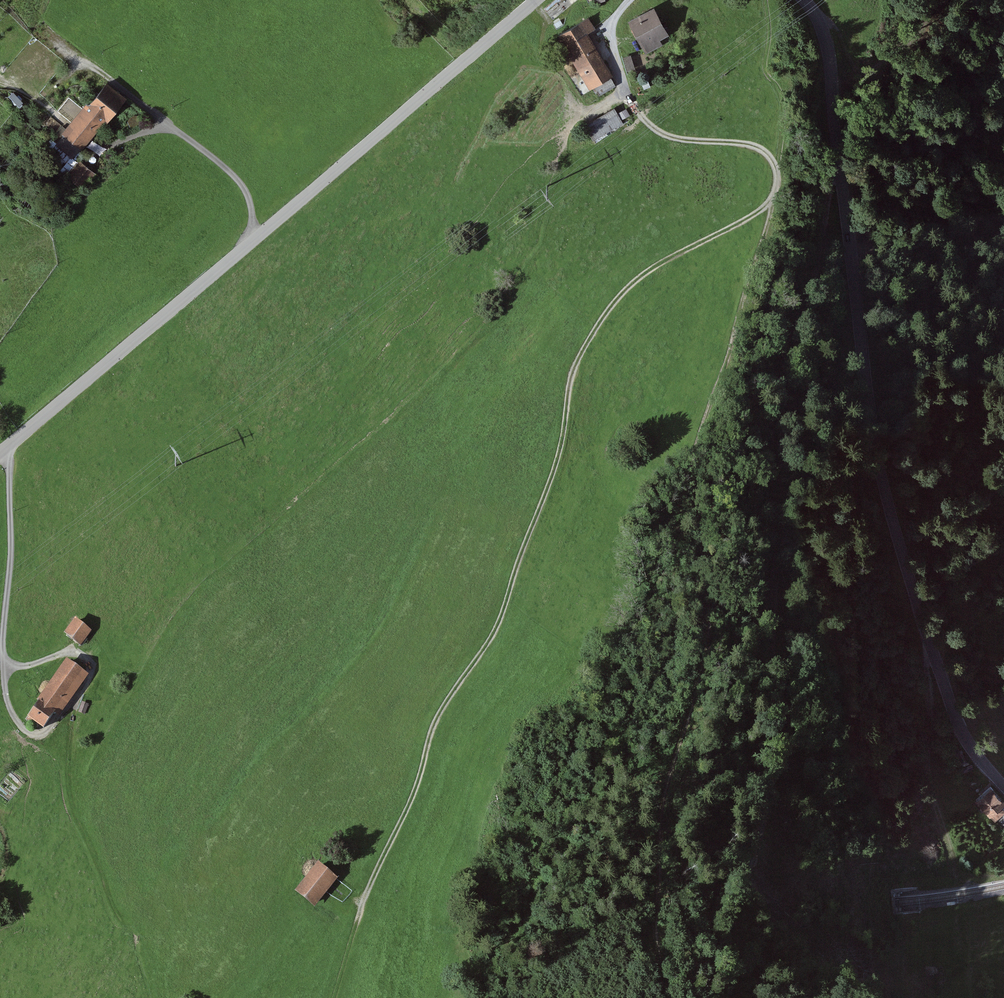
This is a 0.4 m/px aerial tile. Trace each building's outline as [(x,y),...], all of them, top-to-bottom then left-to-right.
[(655,8),(630,22),(647,53),(664,44),(660,37),(668,33),(655,8)] [(591,20),(562,35),(590,89),(615,77),(593,34),(598,32),(591,20)] [(67,135),(61,143),(77,157),(84,149),(85,150),(109,123),(109,124),(130,100),(111,84),(92,105),(91,104),(65,133),(67,135)] [(616,108),(586,124),(595,140),(625,124),(616,108)] [(84,162),(70,176),(85,189),(98,175),(84,162)] [(64,631),(81,644),(92,629),(76,616),(64,631)] [(54,708),(83,668),(67,657),(38,697),(40,698),(54,708)] [(83,668),(54,708),(56,709),(61,713),(89,673),(83,668)] [(40,724),(43,726),(56,709),(54,708),(40,698),(27,715),(28,715),(26,718),(38,727),(40,724)] [(82,701),(78,711),(85,713),(88,703),(82,701)] [(975,798),(990,813),(995,818),(1003,810),(1003,806),(1001,803),(1003,800),(1003,796),(991,783),(975,798)] [(294,889),(314,906),(338,877),(317,861),(294,889)]
